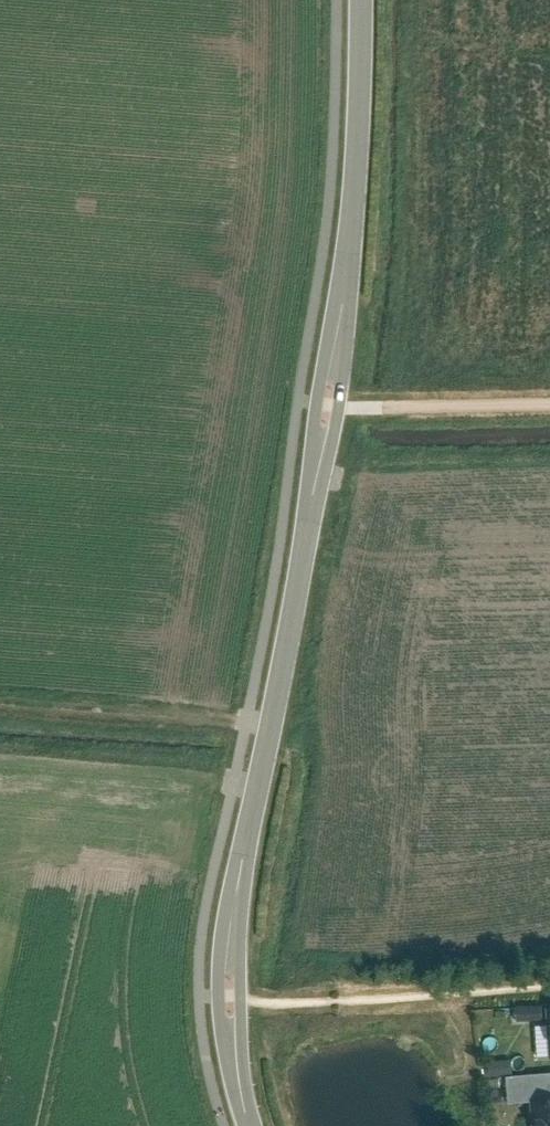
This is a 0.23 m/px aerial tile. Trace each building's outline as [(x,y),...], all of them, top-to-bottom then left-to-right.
[(509,1074),(511,1099),(533,1097),(536,1125),(549,1125),(549,1070),(509,1074)]
